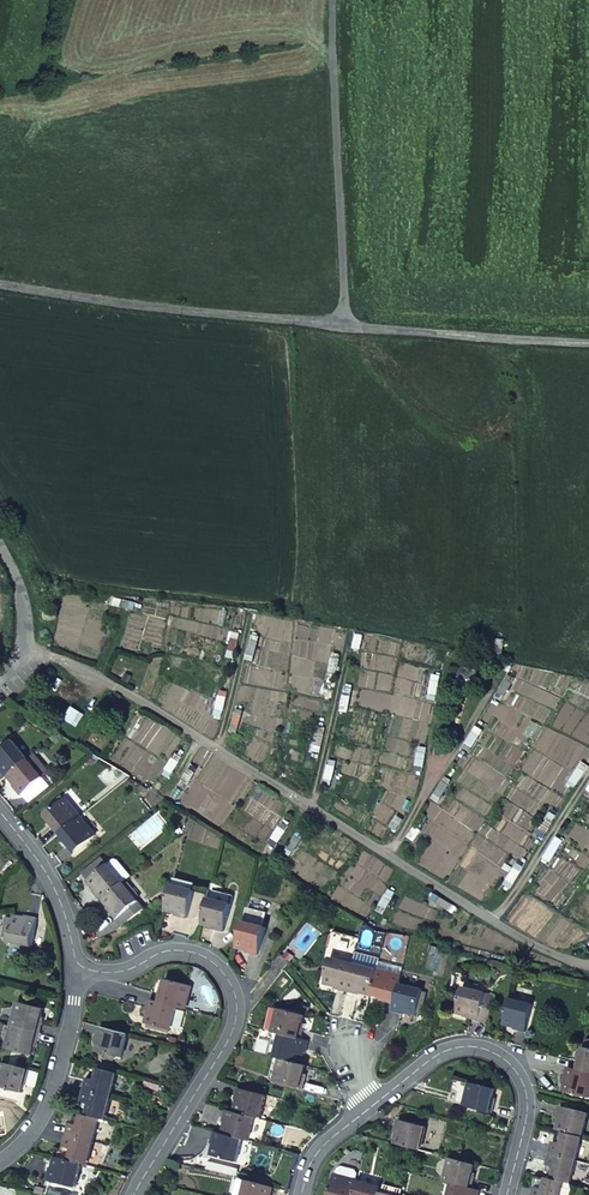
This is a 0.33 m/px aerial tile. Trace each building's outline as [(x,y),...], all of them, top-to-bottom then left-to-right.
[(84,715),(74,708),(67,719),(77,726),(84,715)] [(6,777),(8,775),(28,759),(13,741),(0,751),(0,765),(1,766),(0,767),(0,770),(6,777)] [(50,773),(35,754),(28,759),(44,778),(50,773)] [(44,778),(28,759),(8,775),(16,784),(13,786),(22,796),(44,778)] [(61,833),(81,817),(66,799),(46,815),(54,824),(51,826),(59,835),(61,833)] [(96,836),(81,817),(61,833),(69,842),(67,844),(74,854),(96,836)] [(103,859),(92,867),(98,874),(108,865),(103,859)] [(109,865),(124,884),(132,877),(119,861),(115,860),(109,865)] [(104,900),(124,884),(109,865),(108,865),(98,874),(89,881),(96,890),(93,891),(102,901),(104,900)] [(92,867),(83,874),(89,881),(98,874),(92,867)] [(174,879),(173,886),(193,891),(195,884),(174,879)] [(138,901),(124,884),(104,900),(111,909),(109,910),(117,919),(138,901)] [(173,886),(172,886),(166,909),(166,910),(176,913),(176,916),(188,919),(195,892),(193,891),(173,886)] [(209,899),(232,905),(234,897),(211,890),(209,899)] [(232,905),(209,899),(202,923),(213,926),(212,929),(224,932),(232,905)] [(138,901),(117,919),(122,927),(144,909),(138,901)] [(26,919),(14,917),(9,942),(32,947),(38,918),(26,916),(26,919)] [(266,928),(243,922),(237,947),(248,949),(247,953),(259,956),(266,928)] [(291,962),(282,955),(274,965),(282,972),(291,962)] [(335,989),(347,992),(355,965),(332,959),(325,983),(336,986),(335,989)] [(371,995),(378,971),(355,965),(347,992),(359,995),(360,992),(371,995)] [(401,976),(378,971),(371,995),(382,998),(382,1001),(394,1004),(399,984),(401,976)] [(178,1008),(186,1010),(192,987),(167,980),(164,991),(161,990),(158,1003),(178,1008)] [(394,1004),(392,1012),(404,1015),(405,1012),(415,1015),(416,1013),(422,991),(399,984),(394,1004)] [(467,1018),(489,1023),(496,995),(464,987),(457,1011),(468,1014),(467,1018)] [(426,992),(422,991),(416,1013),(420,1014),(426,992)] [(532,1004),(510,999),(504,1023),(514,1026),(513,1028),(526,1032),(532,1004)] [(158,1003),(150,1001),(147,1013),(150,1014),(147,1025),(171,1031),(178,1008),(158,1003)] [(19,1003),(13,1026),(41,1033),(44,1022),(41,1022),(45,1009),(19,1003)] [(289,1003),(287,1009),(297,1011),(298,1005),(289,1003)] [(274,1010),(268,1031),(274,1032),(280,1011),(274,1010)] [(283,1035),(302,1040),(305,1028),(302,1028),(305,1016),(280,1010),(280,1011),(274,1032),(276,1033),(283,1035)] [(41,1033),(13,1026),(7,1049),(32,1055),(35,1045),(38,1046),(41,1033)] [(129,1035),(101,1028),(99,1040),(101,1041),(98,1052),(123,1059),(129,1035)] [(270,1055),(277,1057),(283,1035),(276,1033),(270,1055)] [(307,1054),(310,1042),(302,1040),(283,1035),(277,1057),(276,1058),(281,1060),(301,1065),(304,1053),(307,1054)] [(584,1048),(581,1059),(578,1058),(575,1070),(588,1074),(588,1049),(584,1048)] [(281,1060),(276,1058),(270,1080),(275,1082),(281,1060)] [(303,1077),(306,1066),(301,1065),(281,1060),(275,1082),(275,1083),(302,1090),(306,1078),(303,1077)] [(3,1063),(0,1073),(0,1098),(16,1102),(18,1092),(22,1093),(25,1082),(28,1083),(31,1071),(3,1063)] [(588,1098),(588,1074),(575,1070),(568,1068),(564,1080),(567,1081),(564,1092),(588,1098)] [(89,1079),(86,1091),(111,1097),(117,1074),(100,1070),(97,1081),(89,1079)] [(493,1100),(496,1089),(470,1082),(464,1106),(493,1113),(496,1101),(493,1100)] [(259,1119),(266,1096),(239,1089),(235,1101),(238,1102),(235,1113),(254,1118),(259,1119)] [(88,1116),(99,1119),(105,1121),(111,1097),(86,1091),(83,1103),(91,1105),(88,1116)] [(582,1137),(588,1113),(561,1106),(558,1119),(561,1119),(558,1131),(565,1133),(582,1137)] [(254,1118),(235,1113),(227,1111),(223,1123),(226,1123),(223,1134),(243,1140),(247,1141),(254,1118)] [(68,1136),(93,1142),(99,1119),(88,1116),(82,1114),(81,1118),(79,1126),(71,1124),(68,1136)] [(73,1116),(71,1124),(79,1126),(81,1118),(73,1116)] [(395,1144),(419,1150),(425,1127),(398,1120),(395,1132),(398,1133),(395,1144)] [(243,1140),(223,1134),(215,1132),(212,1145),(215,1145),(212,1156),(237,1163),(243,1140)] [(576,1161),(582,1137),(565,1133),(562,1144),(554,1142),(551,1154),(576,1161)] [(82,1165),(87,1166),(93,1142),(68,1136),(64,1148),(72,1150),(70,1161),(82,1165)] [(576,1161),(551,1154),(548,1165),(556,1167),(553,1180),(564,1182),(570,1184),(576,1161)] [(70,1161),(57,1158),(54,1169),(51,1168),(48,1180),(76,1188),(82,1165),(70,1161)] [(476,1164),(450,1158),(444,1181),(452,1183),(472,1188),(475,1176),(473,1175),(476,1164)] [(338,1168),(334,1175),(355,1180),(357,1174),(355,1170),(342,1166),(338,1168)] [(358,1181),(355,1180),(334,1175),(329,1194),(354,1194),(358,1181)] [(547,1178),(546,1181),(542,1180),(538,1181),(534,1194),(561,1194),(564,1182),(553,1180),(547,1178)] [(249,1182),(241,1180),(237,1194),(245,1194),(249,1182)] [(381,1187),(358,1181),(354,1194),(379,1194),(380,1193),(381,1187)] [(273,1188),(249,1182),(245,1194),(271,1194),(273,1188)] [(561,1194),(570,1194),(571,1190),(570,1184),(564,1182),(561,1194)] [(472,1188),(452,1183),(449,1194),(479,1194),(480,1190),(472,1188)] [(381,1187),(380,1193),(388,1194),(404,1194),(405,1193),(381,1187)]
